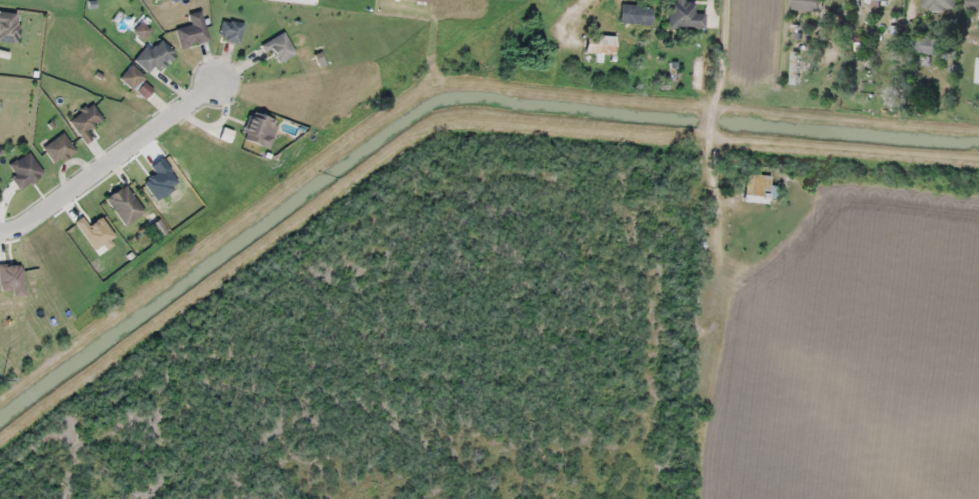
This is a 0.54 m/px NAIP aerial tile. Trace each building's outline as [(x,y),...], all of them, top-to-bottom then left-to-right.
[(791,11),(818,11),(818,0),(791,0),(791,11)] [(922,9),(956,9),(956,0),(922,0),(922,9)] [(970,10),(978,10),(978,0),(970,0),(970,10)] [(705,14),(695,14),(695,1),(669,1),(669,28),(705,28),(705,14)] [(620,24),(652,24),(652,6),(620,6),(620,24)] [(175,30),(180,48),(209,40),(201,11),(188,14),(191,25),(175,30)] [(243,24),(222,20),(219,39),(239,43),(243,24)] [(266,55),(271,52),(278,64),(295,53),(282,32),(260,45),(266,55)] [(584,53),(614,56),(615,37),(585,35),(584,53)] [(937,38),(910,38),(910,53),(937,53),(937,38)] [(148,46),(135,56),(149,75),(175,55),(163,39),(150,48),(148,46)] [(143,100),(155,87),(131,65),(119,78),(143,100)] [(84,143),(92,138),(86,130),(103,119),(92,103),(68,119),(84,143)] [(274,124),(257,111),(241,132),(265,151),(275,137),(268,132),(274,124)] [(42,147),(56,165),(76,150),(62,132),(42,147)] [(21,189),(43,173),(28,151),(6,167),(21,189)] [(743,201),(767,204),(770,176),(747,173),(743,201)] [(105,198),(125,226),(144,212),(125,184),(105,198)]
